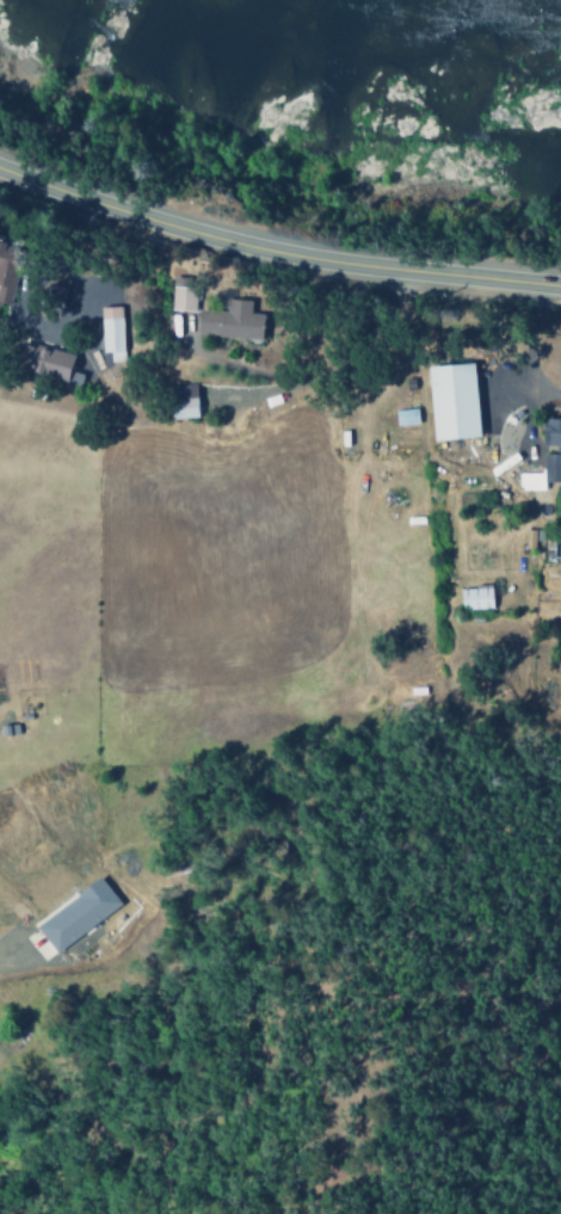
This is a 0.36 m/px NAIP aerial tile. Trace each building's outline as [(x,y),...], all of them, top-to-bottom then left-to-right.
[(192,314),(193,279),(170,278),(169,313),(192,314)] [(250,302),(223,301),(222,312),(197,311),(196,338),(261,341),(262,315),(249,315),(250,302)] [(119,308),(98,309),(100,354),(121,353),(119,308)] [(81,375),(67,371),(72,358),(22,342),(14,368),(78,388),(81,375)] [(431,441),(477,439),(473,364),(427,367),(431,441)] [(194,397),(168,401),(170,421),(197,418),(194,397)] [(417,424),(415,409),(394,411),(395,426),(417,424)] [(544,421),(543,446),(560,447),(560,421),(544,421)] [(542,454),(541,473),(518,473),(518,490),(543,491),(543,483),(560,483),(560,455),(542,454)] [(491,608),(490,586),(458,587),(459,610),(491,608)] [(52,952),(118,905),(99,878),(33,924),(52,952)]
